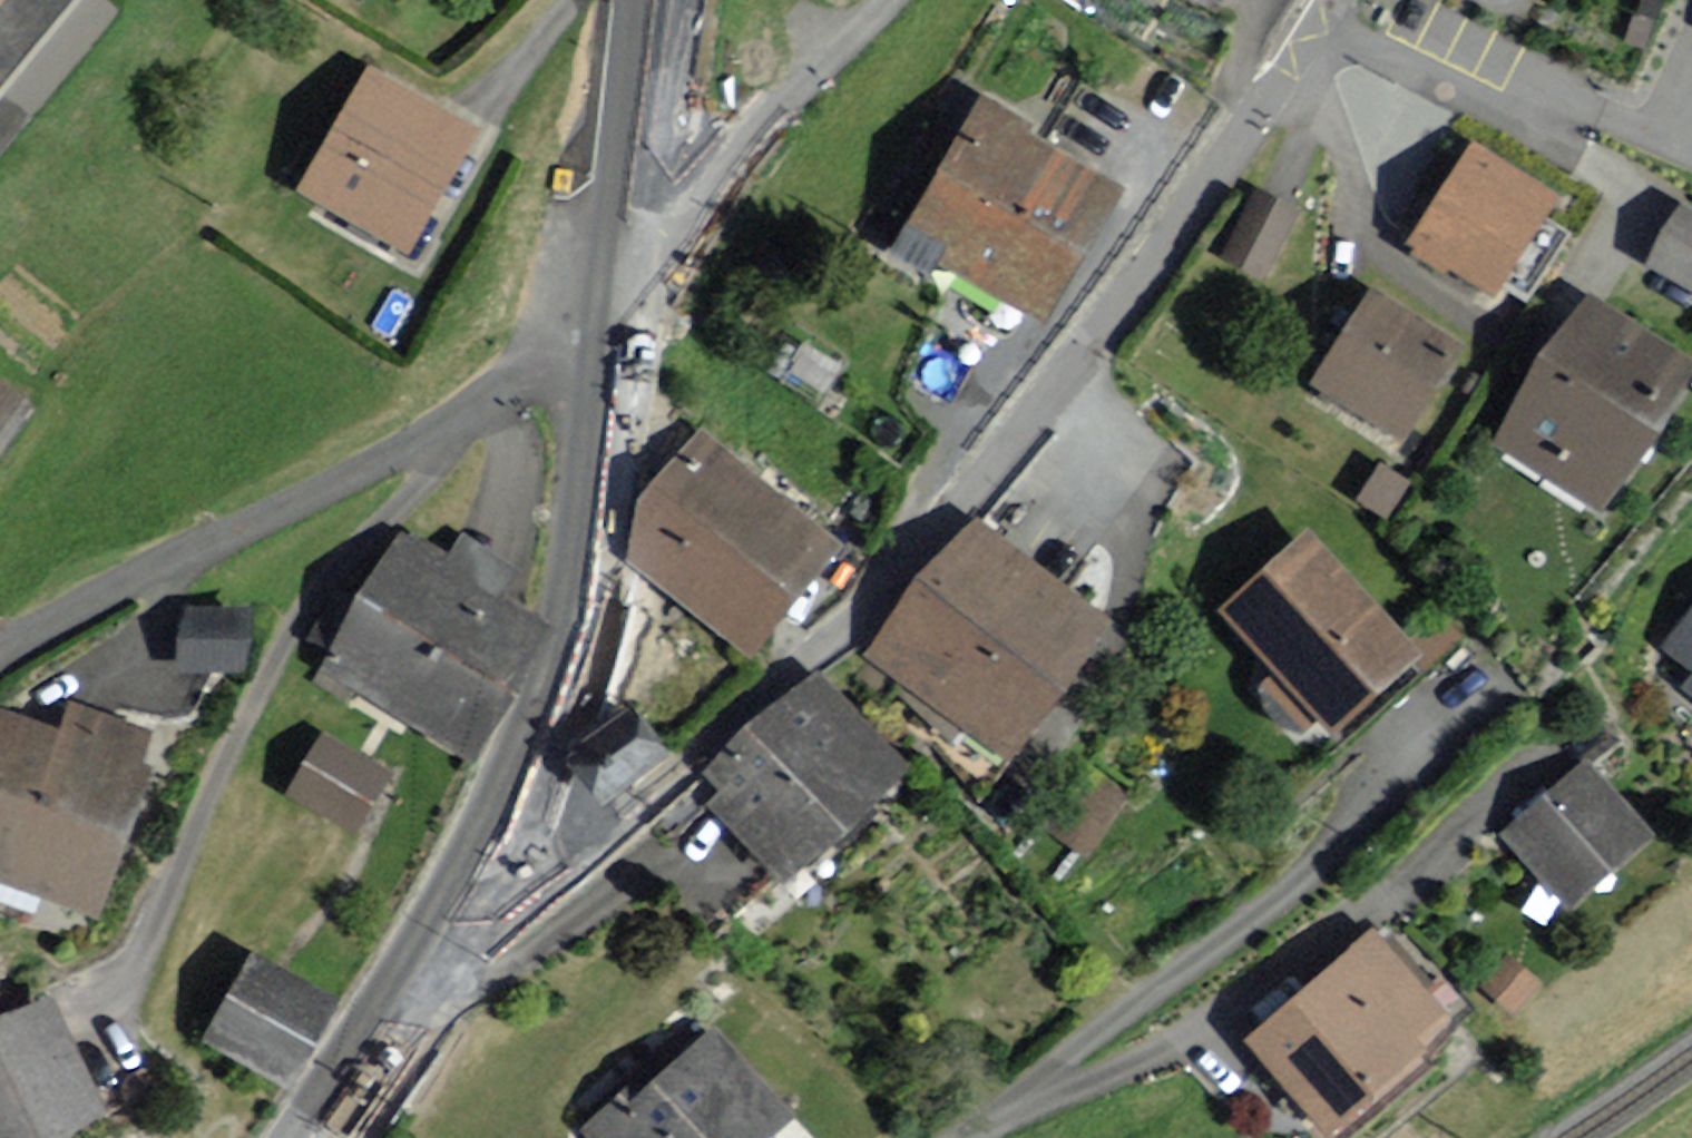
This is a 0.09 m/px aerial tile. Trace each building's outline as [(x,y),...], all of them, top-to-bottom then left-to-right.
[(477,127),(369,64),(296,189),(404,252),(477,127)] [(1032,121),(983,91),(888,247),(933,274),(942,259),(1048,323),(1125,196),(1024,135),(1032,121)] [(1557,195),(1472,141),(1407,242),(1492,296),(1557,195)] [(1291,210),(1256,193),(1228,252),(1263,269),(1291,210)] [(1678,206),(1652,255),(1691,276),(1691,213),(1678,206)] [(1400,439),(1463,342),(1373,283),(1310,380),(1400,439)] [(1587,294),(1495,438),(1604,507),(1691,369),(1691,361),(1587,294)] [(0,376),(0,452),(36,402),(0,376)] [(698,433),(657,490),(628,558),(767,657),(875,507),(848,487),(822,522),(698,433)] [(1118,624),(971,518),(874,652),(1022,758),(1118,624)] [(1405,635),(1305,528),(1214,613),(1270,672),(1256,686),(1302,735),(1324,714),(1347,739),(1453,640),(1428,613),(1405,635)] [(447,569),(403,543),(330,665),(468,748),(543,623),(498,596),(514,570),(464,541),(447,569)] [(250,607),(183,603),(180,668),(247,672),(250,607)] [(1664,646),(1691,668),(1691,610),(1664,646)] [(911,774),(815,671),(703,773),(719,790),(707,801),(788,888),(911,774)] [(675,754),(636,699),(574,743),(614,798),(675,754)] [(0,715),(0,868),(100,907),(155,765),(135,757),(145,732),(69,703),(56,736),(0,715)] [(384,772),(326,738),(299,784),(357,818),(384,772)] [(1652,834),(1584,760),(1502,834),(1570,908),(1652,834)] [(1369,932),(1245,1040),(1330,1137),(1348,1137),(1439,1059),(1425,1044),(1449,1023),(1369,932)] [(339,998),(248,952),(207,1033),(298,1079),(339,998)] [(1544,985),(1506,957),(1482,989),(1520,1017),(1544,985)] [(51,996),(0,1020),(0,1137),(62,1137),(109,1116),(51,996)] [(715,1035),(644,1099),(635,1089),(596,1125),(608,1137),(768,1137),(790,1118),(715,1035)]
